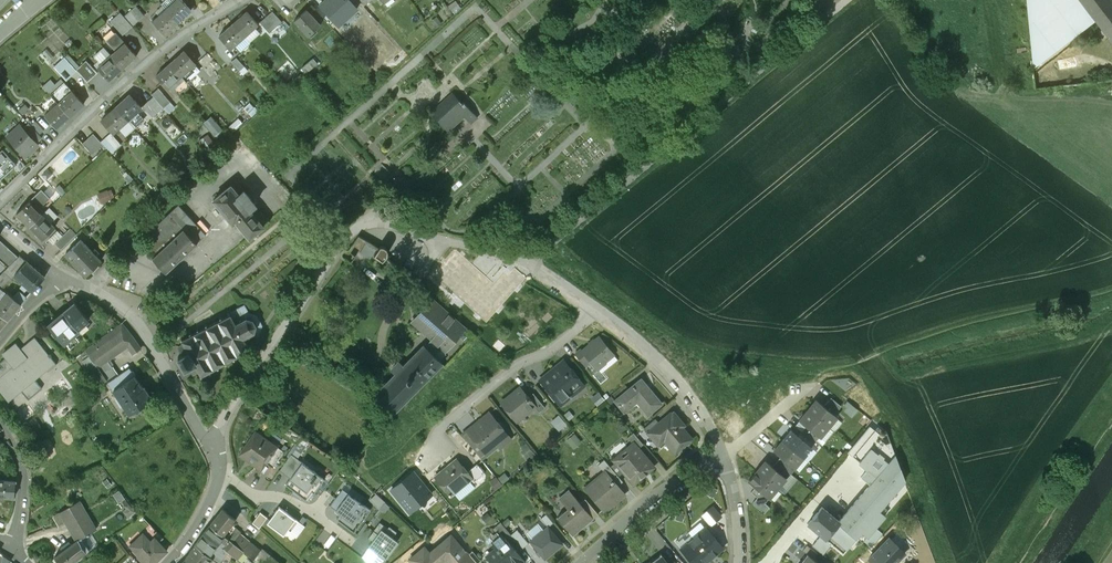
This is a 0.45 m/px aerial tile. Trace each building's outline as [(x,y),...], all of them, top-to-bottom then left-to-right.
[(166,10),(177,22),(190,11),(181,0),(176,0),(166,10)] [(332,0),(325,0),(320,5),(339,26),(348,17),(332,0)] [(349,0),(332,0),(348,17),(357,9),(349,0)] [(1052,0),(1023,0),(1027,39),(1056,36),(1052,0)] [(1111,35),(1111,0),(1084,0),(1111,35)] [(143,15),(136,7),(124,17),(131,25),(143,15)] [(271,9),(257,20),(266,32),(280,21),(271,9)] [(304,9),(292,20),(306,36),(318,25),(304,9)] [(166,10),(152,23),(163,36),(177,22),(166,10)] [(257,23),(245,10),(232,22),(244,35),(257,23)] [(124,17),(119,12),(109,21),(121,34),(131,25),(124,17)] [(244,35),(232,22),(218,35),(230,48),(244,35)] [(135,55),(115,32),(105,40),(115,50),(110,54),(122,67),(135,55)] [(183,51),(169,63),(181,77),(195,64),(183,51)] [(110,54),(97,67),(108,80),(122,67),(110,54)] [(77,68),(66,56),(55,66),(68,79),(79,69),(77,68)] [(98,71),(86,59),(77,68),(79,69),(88,80),(98,71)] [(181,77),(169,63),(156,75),(167,88),(181,77)] [(65,82),(52,94),(60,102),(71,114),(84,102),(65,82)] [(167,100),(156,88),(149,94),(152,97),(160,106),(167,100)] [(142,106),(131,94),(118,106),(129,119),(142,107),(142,106)] [(457,96),(434,116),(448,131),(464,117),(471,124),(477,118),(457,96)] [(160,106),(152,97),(142,106),(142,107),(149,115),(160,106)] [(60,102),(46,115),(58,127),(71,114),(60,102)] [(27,105),(20,111),(23,114),(30,108),(27,105)] [(129,119),(118,106),(104,119),(115,131),(129,119)] [(208,114),(201,122),(215,137),(223,129),(208,114)] [(32,126),(29,123),(23,129),(37,143),(43,138),(40,135),(32,126)] [(44,132),(35,123),(32,126),(40,135),(44,132)] [(20,125),(9,136),(27,156),(32,151),(31,150),(38,144),(37,143),(23,129),(20,125)] [(174,125),(170,128),(173,131),(170,133),(173,137),(180,132),(174,125)] [(123,145),(111,132),(102,142),(114,154),(123,145)] [(102,142),(95,134),(84,143),(94,154),(105,145),(102,142)] [(0,154),(0,180),(17,166),(4,151),(0,154)] [(271,218),(233,182),(212,202),(249,237),(271,218)] [(99,201),(113,196),(110,187),(96,192),(99,201)] [(41,191),(18,216),(29,228),(41,216),(38,213),(50,200),(41,191)] [(178,205),(142,238),(156,254),(152,258),(165,272),(206,235),(178,205)] [(55,230),(41,216),(29,228),(43,242),(55,230)] [(133,239),(124,247),(132,256),(141,248),(133,239)] [(0,240),(0,259),(8,266),(18,257),(0,240)] [(100,263),(80,242),(65,256),(86,277),(100,263)] [(32,291),(45,277),(27,262),(14,276),(32,291)] [(26,299),(18,292),(13,297),(21,304),(26,299)] [(21,304),(13,297),(8,293),(0,302),(0,314),(8,321),(13,314),(21,304)] [(468,327),(435,297),(413,321),(432,339),(430,342),(425,346),(435,356),(443,347),(446,350),(468,327)] [(75,303),(64,313),(79,331),(82,334),(89,328),(85,323),(89,319),(75,303)] [(248,311),(245,303),(227,313),(226,316),(223,318),(221,315),(220,316),(221,319),(216,321),(216,319),(213,320),(215,322),(209,325),(208,323),(206,324),(207,326),(200,330),(199,328),(197,328),(199,331),(193,334),(192,331),(190,332),(191,335),(185,338),(182,337),(182,339),(185,341),(187,343),(179,347),(184,355),(179,357),(185,369),(190,367),(195,375),(200,372),(202,375),(201,377),(203,377),(204,375),(210,372),(211,374),(212,373),(212,371),(217,368),(218,370),(220,369),(219,367),(225,363),(226,365),(228,364),(227,362),(233,359),(234,361),(236,360),(235,358),(240,355),(241,357),(243,356),(242,353),(245,352),(247,353),(248,351),(247,350),(247,347),(255,346),(261,342),(258,337),(261,324),(255,314),(248,311)] [(48,326),(64,344),(79,331),(64,313),(63,312),(48,326)] [(125,327),(88,354),(93,361),(97,367),(109,359),(127,345),(134,354),(141,348),(125,327)] [(35,337),(21,349),(17,344),(3,355),(6,358),(0,363),(0,364),(3,367),(0,369),(0,391),(9,402),(10,401),(9,399),(21,390),(29,399),(42,388),(35,378),(47,368),(49,371),(57,364),(51,357),(52,356),(50,354),(49,355),(35,337)] [(615,355),(600,337),(584,351),(592,361),(599,369),(615,355)] [(443,363),(435,356),(425,346),(424,345),(416,353),(404,365),(423,385),(442,365),(443,363)] [(584,351),(583,349),(576,354),(586,366),(592,361),(584,351)] [(118,372),(109,359),(97,367),(107,380),(118,372)] [(423,385),(404,365),(399,360),(390,369),(395,374),(374,395),(394,414),(395,413),(423,385)] [(584,386),(563,360),(540,380),(560,405),(584,386)] [(97,367),(93,361),(86,366),(89,370),(85,373),(96,388),(107,380),(97,367)] [(143,388),(134,375),(121,384),(113,389),(118,397),(116,398),(119,404),(121,406),(123,404),(129,414),(151,399),(149,398),(151,397),(145,387),(143,388)] [(116,377),(108,383),(113,389),(121,384),(116,377)] [(630,391),(617,402),(624,410),(637,400),(649,415),(662,404),(643,380),(630,391)] [(625,385),(612,396),(617,402),(630,391),(625,385)] [(526,393),(521,387),(514,393),(515,395),(503,404),(514,418),(517,419),(526,412),(531,411),(536,407),(529,397),(527,399),(524,396),(525,395),(526,393)] [(547,408),(535,393),(530,397),(542,412),(547,408)] [(841,406),(831,397),(824,406),(834,414),(841,406)] [(829,427),(837,417),(834,414),(824,406),(816,400),(808,410),(829,427)] [(820,437),(829,427),(808,410),(800,420),(806,425),(819,437),(820,437)] [(509,437),(490,413),(468,432),(487,455),(509,437)] [(558,414),(550,420),(557,430),(565,424),(558,414)] [(33,415),(24,420),(33,434),(42,428),(33,415)] [(668,417),(649,434),(656,441),(663,437),(676,453),(692,439),(682,428),(684,426),(680,421),(677,423),(671,416),(669,418),(668,417)] [(819,437),(806,425),(802,430),(815,442),(819,437)] [(882,436),(869,425),(848,452),(869,471),(876,477),(895,455),(886,432),(882,436)] [(797,435),(791,430),(783,440),(803,457),(811,447),(797,435)] [(815,442),(802,430),(797,435),(811,447),(815,442)] [(256,432),(239,454),(258,468),(264,461),(266,462),(277,447),(256,432)] [(644,445),(634,433),(628,438),(633,444),(634,443),(639,449),(644,445)] [(803,457),(783,440),(774,451),(781,456),(794,468),(803,457)] [(614,460),(635,485),(655,468),(639,449),(634,443),(633,444),(614,460)] [(288,474),(295,457),(287,454),(280,470),(288,474)] [(876,477),(838,521),(857,537),(856,537),(867,524),(882,506),(904,480),(895,455),(876,477)] [(794,468),(781,456),(777,461),(791,473),(795,468),(794,468)] [(619,477),(605,460),(599,465),(607,475),(608,474),(615,481),(619,477)] [(436,478),(452,496),(471,480),(472,479),(467,473),(457,461),(436,478)] [(772,467),(766,461),(757,471),(777,488),(786,478),(772,467)] [(791,473),(777,461),(772,467),(786,478),(787,479),(791,473)] [(325,479),(302,463),(286,485),(306,500),(312,492),(314,493),(325,479)] [(485,474),(477,464),(467,473),(472,479),(471,480),(474,483),(485,474)] [(777,488),(757,471),(748,481),(755,487),(769,498),(777,488)] [(416,480),(412,474),(397,485),(402,491),(416,480)] [(615,481),(608,474),(607,475),(596,484),(594,482),(586,488),(606,512),(626,496),(615,481)] [(396,496),(410,513),(433,495),(419,478),(416,480),(402,491),(396,496)] [(0,481),(0,498),(14,499),(16,483),(0,481)] [(348,494),(361,503),(365,497),(347,484),(330,506),(336,511),(348,494)] [(769,498),(755,487),(751,492),(757,497),(753,502),(753,504),(764,513),(770,507),(765,503),(769,498)] [(581,504),(569,491),(562,497),(573,511),(568,515),(565,511),(558,518),(573,536),(581,529),(580,528),(592,518),(593,517),(581,504)] [(379,507),(383,499),(373,493),(368,501),(379,507)] [(361,503),(348,494),(336,511),(341,515),(337,520),(354,533),(371,510),(361,503)] [(599,515),(586,499),(581,504),(593,517),(592,518),(593,520),(599,515)] [(96,529),(79,500),(60,512),(67,522),(77,540),(80,538),(81,538),(85,536),(87,534),(88,535),(90,533),(96,529)] [(882,506),(867,524),(873,529),(884,516),(882,514),(886,509),(882,506)] [(298,521),(279,507),(267,523),(284,536),(288,530),(290,532),(298,521)] [(720,515),(713,507),(702,515),(711,525),(719,518),(720,515)] [(808,524),(843,553),(856,537),(857,537),(838,521),(822,507),(808,524)] [(211,524),(223,535),(236,519),(223,509),(211,524)] [(60,512),(53,516),(59,527),(67,522),(60,512)] [(547,515),(542,519),(549,528),(554,524),(547,515)] [(388,529),(380,523),(369,538),(373,540),(368,546),(369,547),(381,555),(385,551),(389,554),(398,542),(393,538),(397,532),(389,527),(388,529)] [(223,535),(211,524),(205,533),(219,544),(227,551),(236,559),(243,551),(227,538),(223,535)] [(512,536),(502,524),(496,529),(501,535),(502,534),(508,541),(513,537),(512,536)] [(164,538),(152,526),(144,534),(155,545),(159,542),(164,538)] [(236,527),(227,538),(243,551),(257,562),(279,562),(263,550),(261,551),(240,534),(242,532),(236,527)] [(722,546),(706,527),(693,538),(711,558),(718,552),(717,550),(722,546)] [(546,560),(564,546),(549,528),(531,542),(546,560)] [(317,540),(326,548),(335,538),(327,530),(317,540)] [(529,544),(517,531),(512,536),(513,537),(523,549),(529,544)] [(143,533),(130,546),(146,562),(154,562),(167,551),(159,542),(155,545),(144,534),(143,533)] [(205,533),(196,545),(219,562),(225,556),(216,548),(219,544),(205,533)] [(508,541),(502,534),(501,535),(493,543),(498,548),(487,558),(491,562),(525,562),(508,541)] [(93,547),(85,536),(81,538),(89,550),(93,547)] [(425,548),(410,561),(412,562),(441,562),(444,561),(446,562),(474,562),(468,556),(451,536),(430,554),(425,548)] [(71,545),(69,542),(63,547),(65,549),(55,557),(60,562),(71,562),(89,550),(81,538),(80,538),(77,540),(71,545)] [(693,538),(681,549),(693,562),(705,562),(711,558),(693,538)] [(869,558),(874,562),(893,562),(903,552),(889,538),(869,558)] [(196,545),(187,557),(193,562),(219,562),(196,545)] [(817,553),(806,545),(802,550),(807,554),(812,558),(817,553)] [(473,552),(468,556),(474,562),(480,562),(482,562),(473,552)] [(661,554),(660,554),(661,556),(651,562),(652,562),(667,562),(661,554)] [(807,554),(802,561),(802,562),(801,562),(818,562),(812,558),(807,554)]
